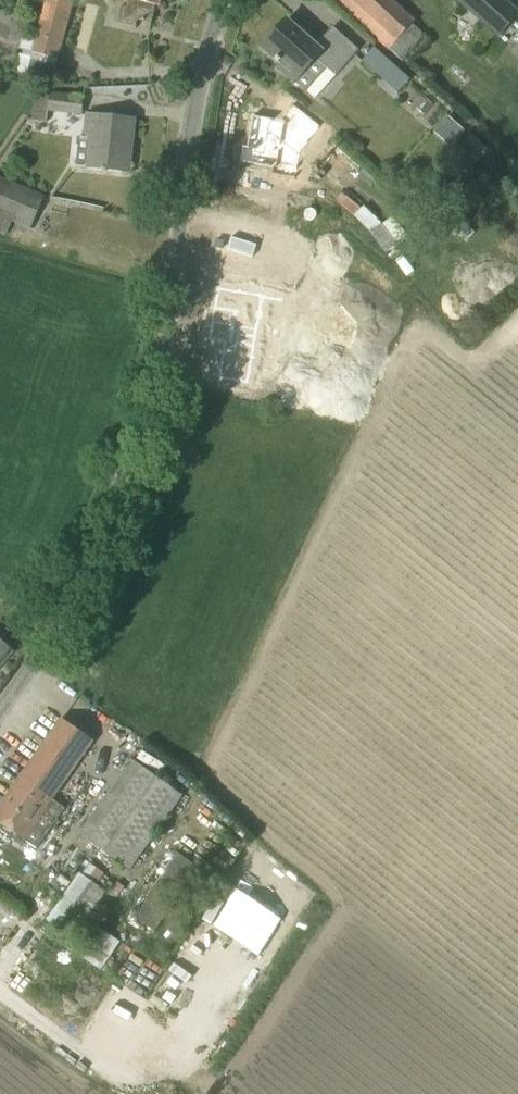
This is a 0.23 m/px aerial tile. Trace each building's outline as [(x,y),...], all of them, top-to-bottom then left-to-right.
[(74,1),(70,0),(46,0),(38,29),(25,25),(18,48),(58,58),(74,1)] [(160,0),(129,0),(127,7),(122,6),(118,23),(136,27),(138,19),(151,23),(155,5),(159,6),(160,0)] [(392,0),(336,0),(401,59),(423,34),(412,24),(415,21),(392,0)] [(499,38),(517,17),(517,10),(507,0),(455,0),(499,38)] [(335,74),(358,50),(332,27),(316,45),(296,27),(294,29),(290,25),(291,23),(287,19),(261,48),(280,64),(277,68),(294,83),(295,81),(307,91),(328,67),(335,74)] [(374,47),(362,61),(388,84),(400,71),(374,47)] [(50,93),(44,95),(34,96),(32,120),(47,121),(48,110),(83,114),(84,96),(50,93)] [(131,146),(134,119),(87,114),(85,136),(79,136),(76,165),(122,170),(124,146),(131,146)] [(275,168),(283,121),(252,116),(247,147),(243,146),(240,161),(275,168)] [(448,116),(436,129),(453,145),(461,136),(465,131),(448,116)] [(470,132),(464,139),(482,157),(488,150),(470,132)] [(321,188),(323,177),(314,175),(316,161),(289,157),(285,182),(321,188)] [(44,197),(0,178),(0,234),(5,237),(12,221),(30,229),(44,197)] [(435,216),(467,242),(475,231),(444,206),(435,216)] [(251,272),(259,236),(220,228),(199,323),(256,335),(269,276),(251,272)] [(288,300),(313,314),(332,284),(339,271),(312,256),(288,300)] [(13,651),(0,639),(0,666),(13,651)] [(0,805),(0,822),(36,847),(64,807),(51,798),(92,739),(62,718),(0,805)] [(183,796),(132,760),(79,835),(130,870),(183,796)] [(199,866),(176,852),(133,915),(155,931),(199,866)] [(74,939),(107,891),(79,873),(46,920),(74,939)]
